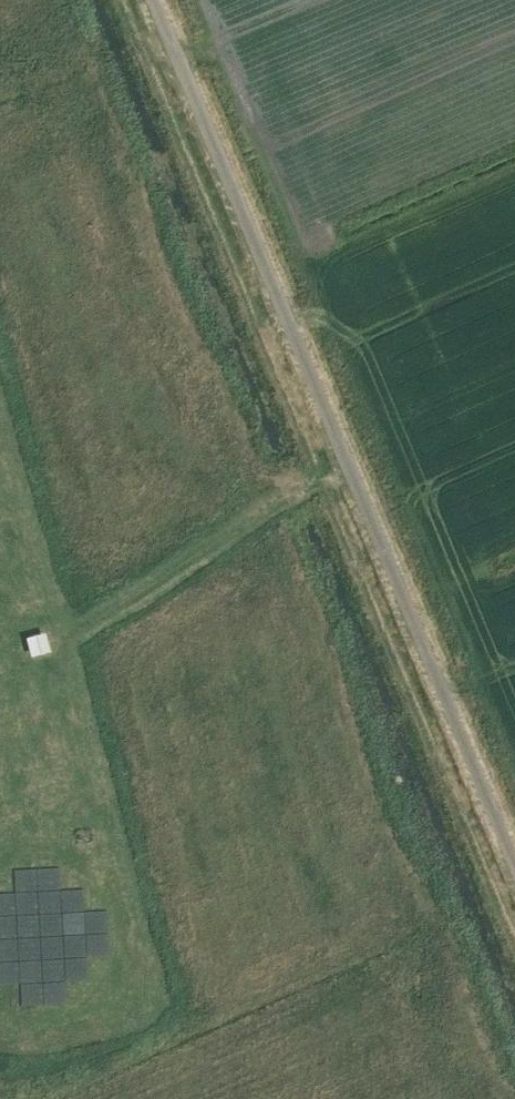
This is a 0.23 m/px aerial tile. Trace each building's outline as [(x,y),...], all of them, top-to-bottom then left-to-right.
[(47,631),(27,636),(32,656),(52,650),(47,631)] [(20,983),(21,1006),(67,1004),(65,981),(88,980),(87,957),(110,956),(107,910),(84,911),(83,888),(60,890),(59,867),(14,869),(15,892),(0,893),(0,985),(20,983)]
